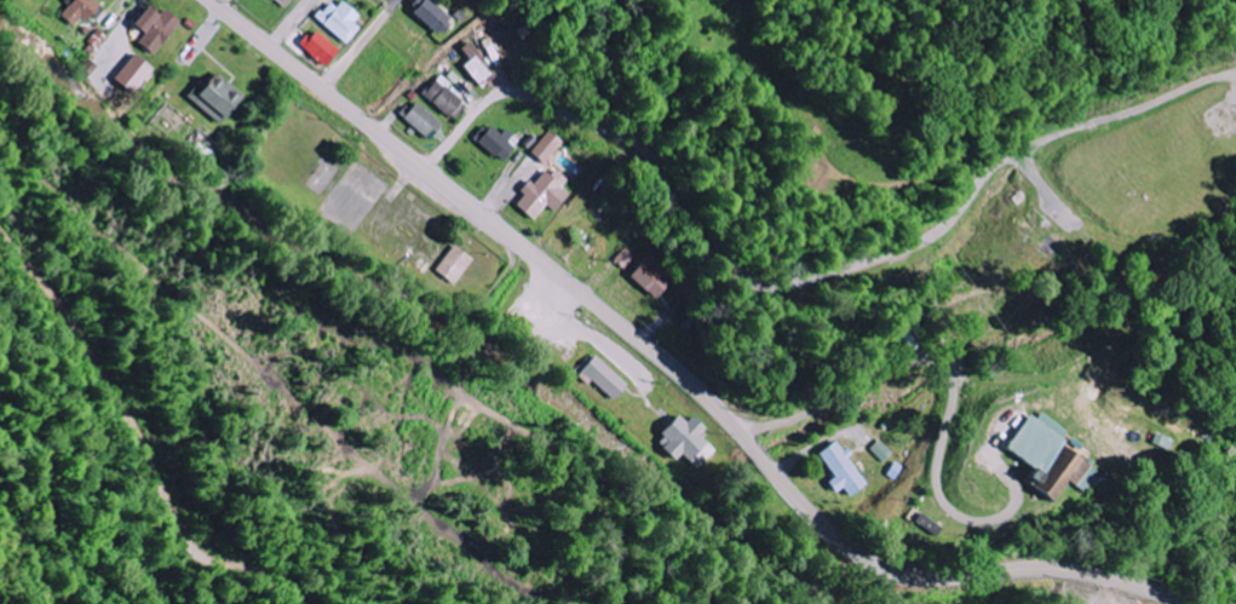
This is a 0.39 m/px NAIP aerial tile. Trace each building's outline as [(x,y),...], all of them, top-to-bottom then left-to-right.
[(77,17),(81,21),(96,5),(90,0),(69,0),(56,15),(69,27),(77,17)] [(282,9),(290,0),(272,0),(282,9)] [(340,0),(333,0),(316,19),(342,43),(363,20),(340,0)] [(450,20),(428,0),(413,0),(406,7),(437,35),(450,20)] [(141,35),(134,43),(149,55),(177,22),(162,9),(156,16),(143,6),(128,24),(141,35)] [(297,47),(323,67),(337,49),(311,29),(297,47)] [(468,60),(461,66),(477,86),(491,75),(466,42),(459,48),(468,60)] [(150,70),(132,54),(110,77),(129,94),(150,70)] [(241,96),(212,70),(187,98),(216,124),(241,96)] [(445,88),(450,84),(439,74),(421,93),(450,121),(464,106),(445,88)] [(399,118),(427,141),(441,124),(413,101),(399,118)] [(502,140),(504,137),(487,125),(474,143),(502,162),(513,147),(502,140)] [(543,164),(563,142),(550,130),(529,152),(543,164)] [(545,205),(552,212),(568,195),(560,188),(566,181),(550,167),(533,186),(526,181),(517,191),(521,195),(513,205),(531,221),(545,205)] [(451,286),(471,260),(451,245),(432,270),(451,286)] [(636,258),(626,248),(614,260),(624,269),(636,258)] [(630,275),(654,300),(670,286),(657,271),(663,265),(652,254),(630,275)] [(610,400),(625,384),(592,355),(578,370),(610,400)] [(1000,451),(1034,474),(1063,433),(1029,409),(1000,451)] [(679,454),(694,470),(714,451),(699,435),(705,430),(692,415),(684,422),(678,416),(652,440),(671,461),(679,454)] [(847,458),(848,456),(835,439),(815,454),(832,477),(825,483),(833,494),(840,488),(847,497),(866,483),(847,458)] [(883,462),(893,452),(879,439),(870,450),(883,462)] [(1032,493),(1063,451),(1056,447),(1034,476),(1023,468),(1014,480),(1032,493)] [(1045,503),(1059,481),(1075,491),(1082,481),(1076,477),(1083,466),(1063,452),(1034,496),(1045,503)] [(907,522),(928,537),(935,528),(914,513),(907,522)]
